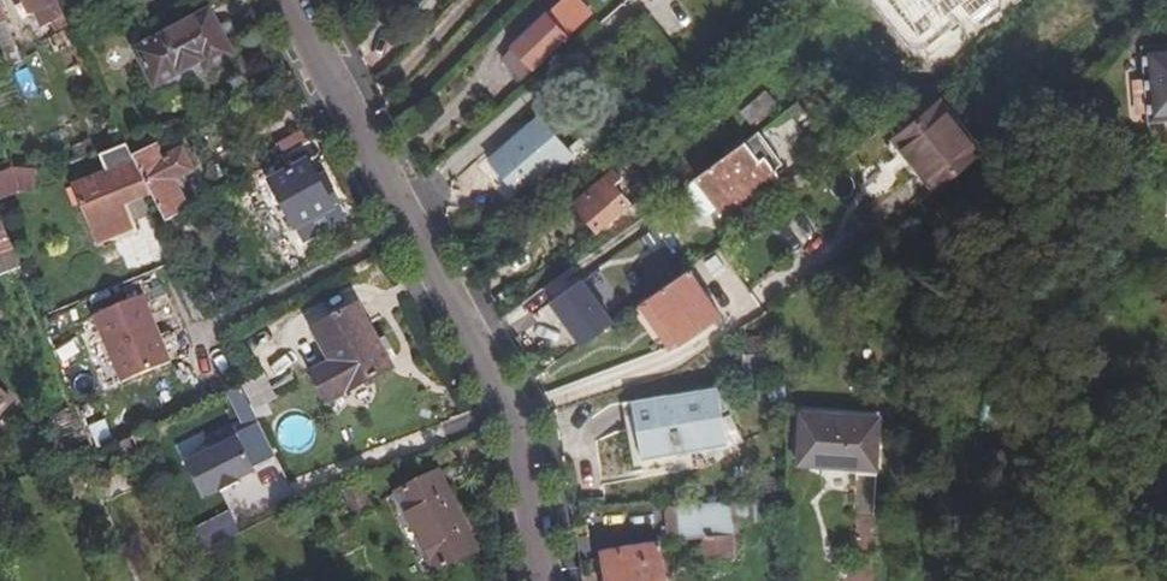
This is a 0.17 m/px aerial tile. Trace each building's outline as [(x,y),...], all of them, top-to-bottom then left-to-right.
[(56,0),(21,0),(24,7),(31,5),(39,20),(61,11),(56,0)] [(565,36),(588,15),(574,0),(561,0),(545,16),(543,14),(510,47),(531,70),(566,37),(565,36)] [(623,0),(589,0),(587,1),(602,20),(623,0)] [(200,60),(204,69),(232,55),(208,10),(136,48),(154,84),(200,60)] [(2,61),(15,56),(0,21),(0,56),(2,61)] [(1141,48),(1143,125),(1166,124),(1166,47),(1141,48)] [(974,158),(934,109),(892,144),(932,193),(974,158)] [(548,172),(561,188),(612,146),(598,129),(568,154),(543,123),(493,164),(519,196),(548,172)] [(755,132),(695,177),(718,207),(724,215),(776,176),(771,169),(778,164),(755,132)] [(288,156),(307,146),(300,134),(282,144),(288,156)] [(123,140),(93,153),(104,178),(71,191),(94,243),(127,228),(117,206),(148,193),(131,158),(123,140)] [(153,146),(131,158),(148,193),(163,224),(185,213),(171,185),(191,175),(181,153),(161,163),(153,146)] [(42,189),(35,165),(0,175),(0,201),(42,189)] [(327,187),(318,191),(314,184),(304,165),(266,185),(293,229),(337,207),(327,187)] [(580,200),(586,209),(581,213),(595,232),(628,208),(615,189),(622,185),(614,174),(580,200)] [(790,199),(808,187),(799,175),(782,187),(790,199)] [(718,207),(695,177),(680,189),(703,218),(718,207)] [(322,180),(314,184),(318,191),(327,187),(322,180)] [(13,258),(0,213),(0,262),(13,258)] [(1109,250),(1108,260),(1130,261),(1130,251),(1109,250)] [(572,267),(521,306),(533,324),(585,286),(572,267)] [(647,299),(678,344),(717,316),(686,272),(647,299)] [(140,298),(94,318),(119,386),(168,365),(140,298)] [(666,352),(678,344),(647,299),(634,308),(666,352)] [(356,304),(312,329),(345,390),(390,365),(356,304)] [(202,500),(281,467),(256,409),(276,401),(266,378),(229,394),(239,419),(179,445),(202,500)] [(704,462),(745,455),(730,424),(724,427),(720,417),(726,414),(714,387),(677,407),(679,412),(670,413),(667,395),(628,403),(640,462),(687,453),(687,446),(697,444),(704,462)] [(9,402),(0,393),(0,412),(9,402)] [(69,466),(94,455),(75,406),(51,416),(69,466)] [(878,420),(798,416),(794,469),(875,473),(878,420)] [(108,421),(92,427),(99,447),(115,441),(108,421)] [(435,472),(392,494),(431,573),(474,548),(435,472)] [(356,484),(339,491),(354,521),(370,514),(356,484)] [(708,539),(707,506),(676,507),(677,530),(682,529),(682,541),(708,539)] [(656,545),(599,556),(603,580),(661,580),(656,545)]
